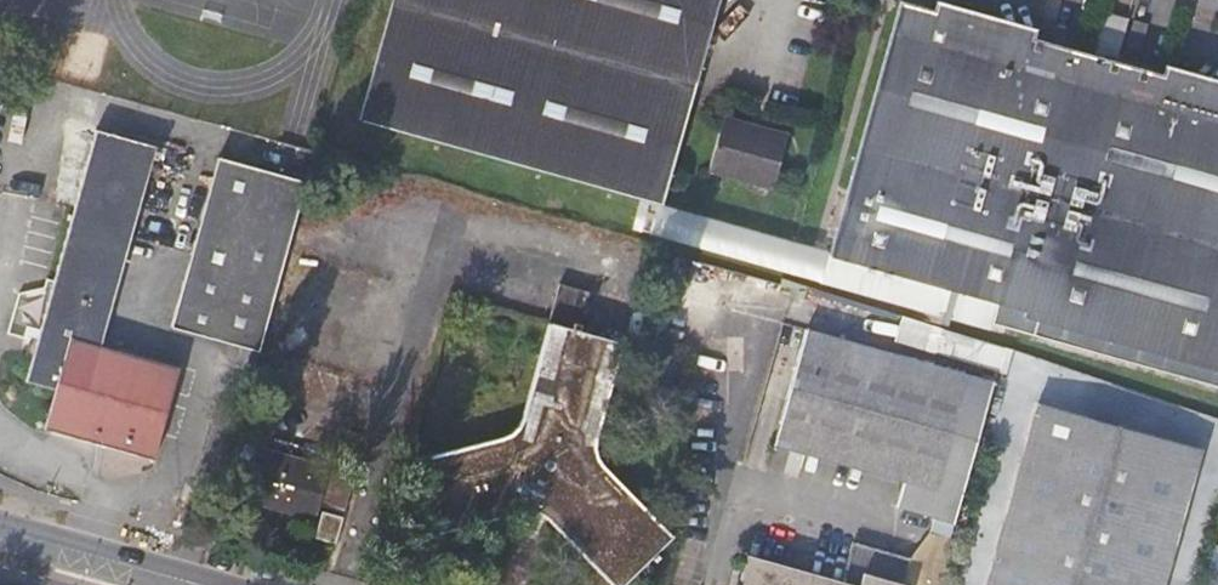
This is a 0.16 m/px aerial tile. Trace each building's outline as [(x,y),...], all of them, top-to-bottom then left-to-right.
[(357,124),(659,207),(718,0),(393,0),(357,124)] [(1024,316),(1033,318),(1107,54),(1095,50),(1084,47),(1081,54),(900,3),(830,254),(868,264),(864,278),(899,288),(902,275),(1026,310),(1024,316)] [(1095,50),(1107,54),(1118,58),(1131,15),(1106,8),(1095,50)] [(1033,318),(1041,321),(1217,371),(1217,92),(1117,64),(1118,58),(1107,54),(1033,318)] [(709,170),(775,188),(788,140),(723,122),(709,170)] [(155,156),(155,152),(95,135),(24,386),(54,396),(45,434),(150,464),(175,373),(100,349),(153,164),(158,165),(161,157),(155,156)] [(258,353),(304,180),(218,157),(170,329),(258,353)] [(595,295),(567,288),(528,427),(506,439),(411,468),(429,544),(532,518),(555,525),(610,584),(632,584),(675,544),(611,473),(603,439),(627,350),(586,339),(595,295)] [(1002,366),(1008,344),(902,316),(896,339),(1002,366)] [(1217,385),(1217,371),(1041,321),(1038,337),(1217,385)] [(807,329),(780,424),(943,469),(970,375),(807,329)] [(1199,451),(1033,404),(985,584),(1163,584),(1199,451)] [(943,469),(780,424),(774,445),(937,492),(943,469)] [(342,516),(352,481),(268,459),(254,508),(313,525),(317,509),(342,516)] [(336,549),(343,523),(324,519),(317,544),(336,549)] [(751,562),(745,584),(835,584),(751,562)] [(864,576),(861,584),(899,584),(864,576)]
